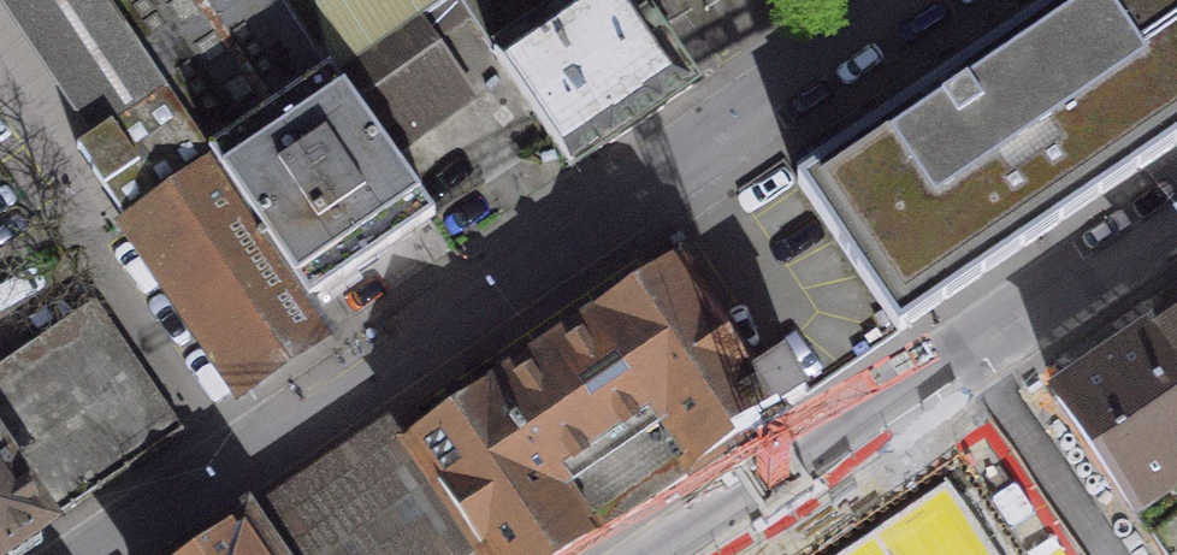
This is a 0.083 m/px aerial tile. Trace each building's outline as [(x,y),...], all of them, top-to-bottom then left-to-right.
[(310,302),(120,22),(105,0),(5,0),(98,137),(77,150),(240,392),(330,331),(310,302)] [(120,22),(152,0),(105,0),(120,22)] [(282,0),(152,0),(120,22),(310,302),(434,218),(388,151),(333,76),(282,0)] [(333,76),(445,0),(282,0),(333,76)] [(467,13),(458,0),(445,0),(333,76),(388,151),(469,94),(429,39),(467,13)] [(632,0),(458,0),(467,13),(571,168),(692,87),(632,0)] [(1023,247),(1170,149),(1071,0),(1067,0),(918,101),(1023,247)] [(1170,149),(1176,144),(1176,0),(1071,0),(1170,149)] [(918,101),(797,182),(898,331),(1023,247),(918,101)] [(677,264),(407,444),(482,554),(567,554),(806,392),(782,361),(755,380),(677,264)] [(183,430),(95,301),(0,365),(0,554),(183,430)] [(1176,510),(1176,323),(1062,399),(1136,510),(1149,528),(1176,510)] [(407,444),(391,419),(243,520),(267,554),(482,554),(407,444)] [(949,480),(836,554),(997,554),(949,480)] [(243,520),(191,554),(267,554),(243,520)]
